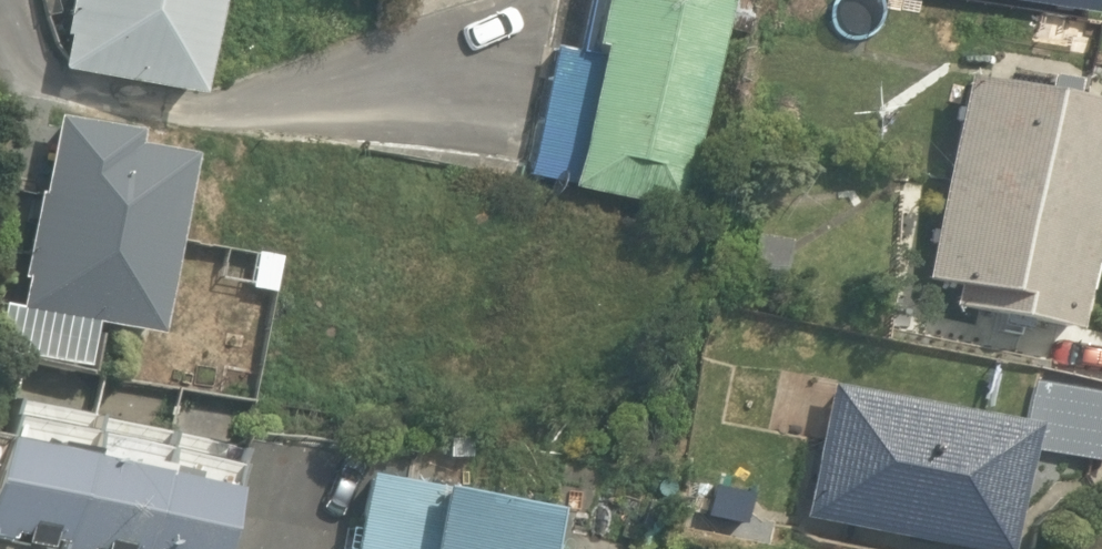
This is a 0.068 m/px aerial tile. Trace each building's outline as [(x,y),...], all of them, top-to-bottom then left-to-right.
[(60,68),(199,89),(213,0),(70,0),(60,68)] [(714,0),(592,0),(585,48),(546,42),(525,181),(683,205),(714,0)] [(955,64),(915,306),(1083,334),(1101,220),(1101,88),(955,64)] [(32,215),(10,213),(0,311),(0,354),(84,363),(88,324),(151,331),(171,137),(41,124),(32,215)] [(1025,370),(1020,407),(813,379),(793,520),(1009,548),(1015,548),(1029,451),(1101,461),(1101,381),(1025,370)] [(97,412),(6,394),(0,422),(0,536),(64,548),(225,548),(242,461),(251,419),(102,389),(97,412)] [(361,464),(349,548),(547,548),(555,491),(361,464)]
